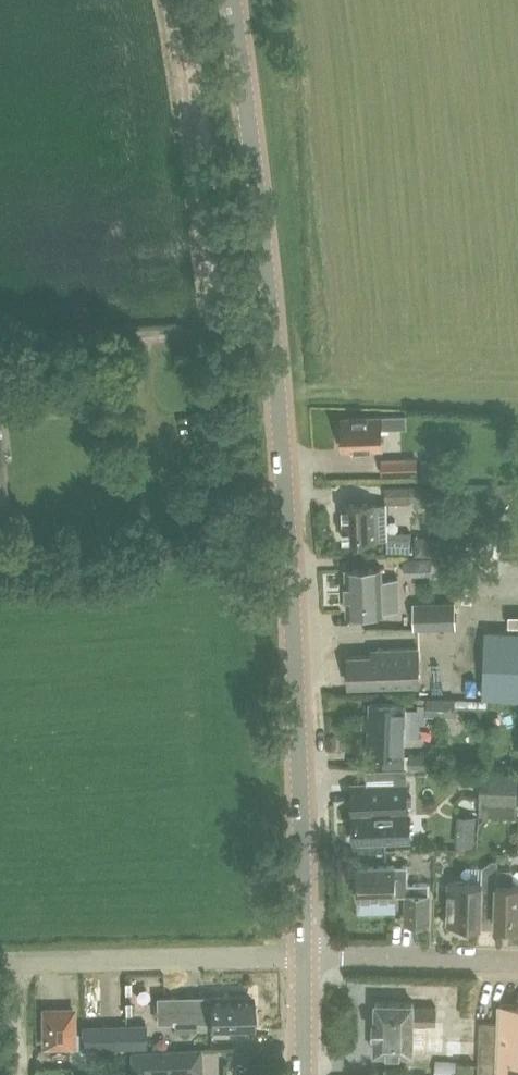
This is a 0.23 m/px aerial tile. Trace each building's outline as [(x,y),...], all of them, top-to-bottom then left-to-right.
[(344,448),(381,447),(380,429),(405,429),(405,416),(380,416),(343,418),(344,448)] [(406,473),(405,457),(381,458),(381,475),(406,474),(406,473)] [(418,457),(405,457),(406,473),(418,472),(418,457)] [(448,458),(421,457),(421,481),(447,482),(448,458)] [(436,496),(436,484),(436,483),(409,484),(386,485),(386,501),(409,500),(436,499),(436,496)] [(447,485),(436,484),(436,496),(447,495),(447,485)] [(344,540),(386,539),(388,539),(388,531),(387,501),(374,502),(343,503),(344,540)] [(450,555),(450,537),(415,536),(414,555),(450,555)] [(498,558),(497,543),(485,543),(486,543),(483,543),(477,543),(478,558),(498,558)] [(414,573),(414,558),(405,558),(405,573),(414,573)] [(397,577),(382,578),(382,567),(346,568),(347,612),(383,611),(383,610),(398,610),(397,577)] [(455,602),(415,603),(416,627),(455,625),(455,602)] [(485,629),(482,697),(517,698),(517,631),(485,629)] [(348,655),(349,685),(419,683),(418,647),(377,648),(377,654),(348,655)] [(426,715),(455,716),(455,697),(427,696),(426,703),(426,715)] [(404,735),(405,707),(405,703),(370,702),(368,753),(403,754),(404,735)] [(409,753),(408,768),(435,769),(436,754),(409,753)] [(517,802),(517,773),(480,772),(478,814),(517,816),(517,802)] [(408,810),(405,810),(405,804),(413,804),(413,797),(404,797),(404,783),(353,785),(355,838),(409,836),(408,810)] [(467,922),(495,923),(496,883),(498,883),(498,873),(498,869),(498,858),(494,858),(482,866),(482,873),(482,882),(449,881),(447,921),(467,922)] [(356,866),(357,897),(395,896),(395,894),(405,894),(405,923),(429,923),(430,882),(408,883),(408,865),(356,866)] [(515,883),(516,871),(514,869),(498,869),(498,873),(498,883),(496,883),(495,923),(510,923),(517,923),(517,884),(515,883)] [(230,978),(196,978),(196,980),(199,980),(199,997),(209,997),(209,1030),(252,1028),(252,994),(231,995),(230,978)] [(425,983),(425,999),(463,1000),(464,985),(425,983)] [(414,1002),(376,1002),(375,1052),(413,1052),(430,1053),(430,1033),(431,1023),(436,1023),(436,1007),(413,1007),(414,1002)] [(41,1007),(41,1048),(78,1048),(78,1032),(76,1031),(75,1006),(41,1007)] [(500,1022),(498,1074),(517,1074),(517,1006),(501,1006),(500,1022)] [(500,1022),(479,1021),(478,1074),(498,1074),(500,1022)] [(146,1023),(101,1024),(101,1048),(146,1047),(146,1023)] [(81,1048),(81,1069),(98,1069),(98,1048),(83,1048),(81,1048)] [(132,1051),(133,1074),(155,1074),(155,1073),(178,1072),(178,1050),(132,1051)] [(474,1074),(475,1062),(459,1061),(436,1060),(436,1074),(474,1074)]
